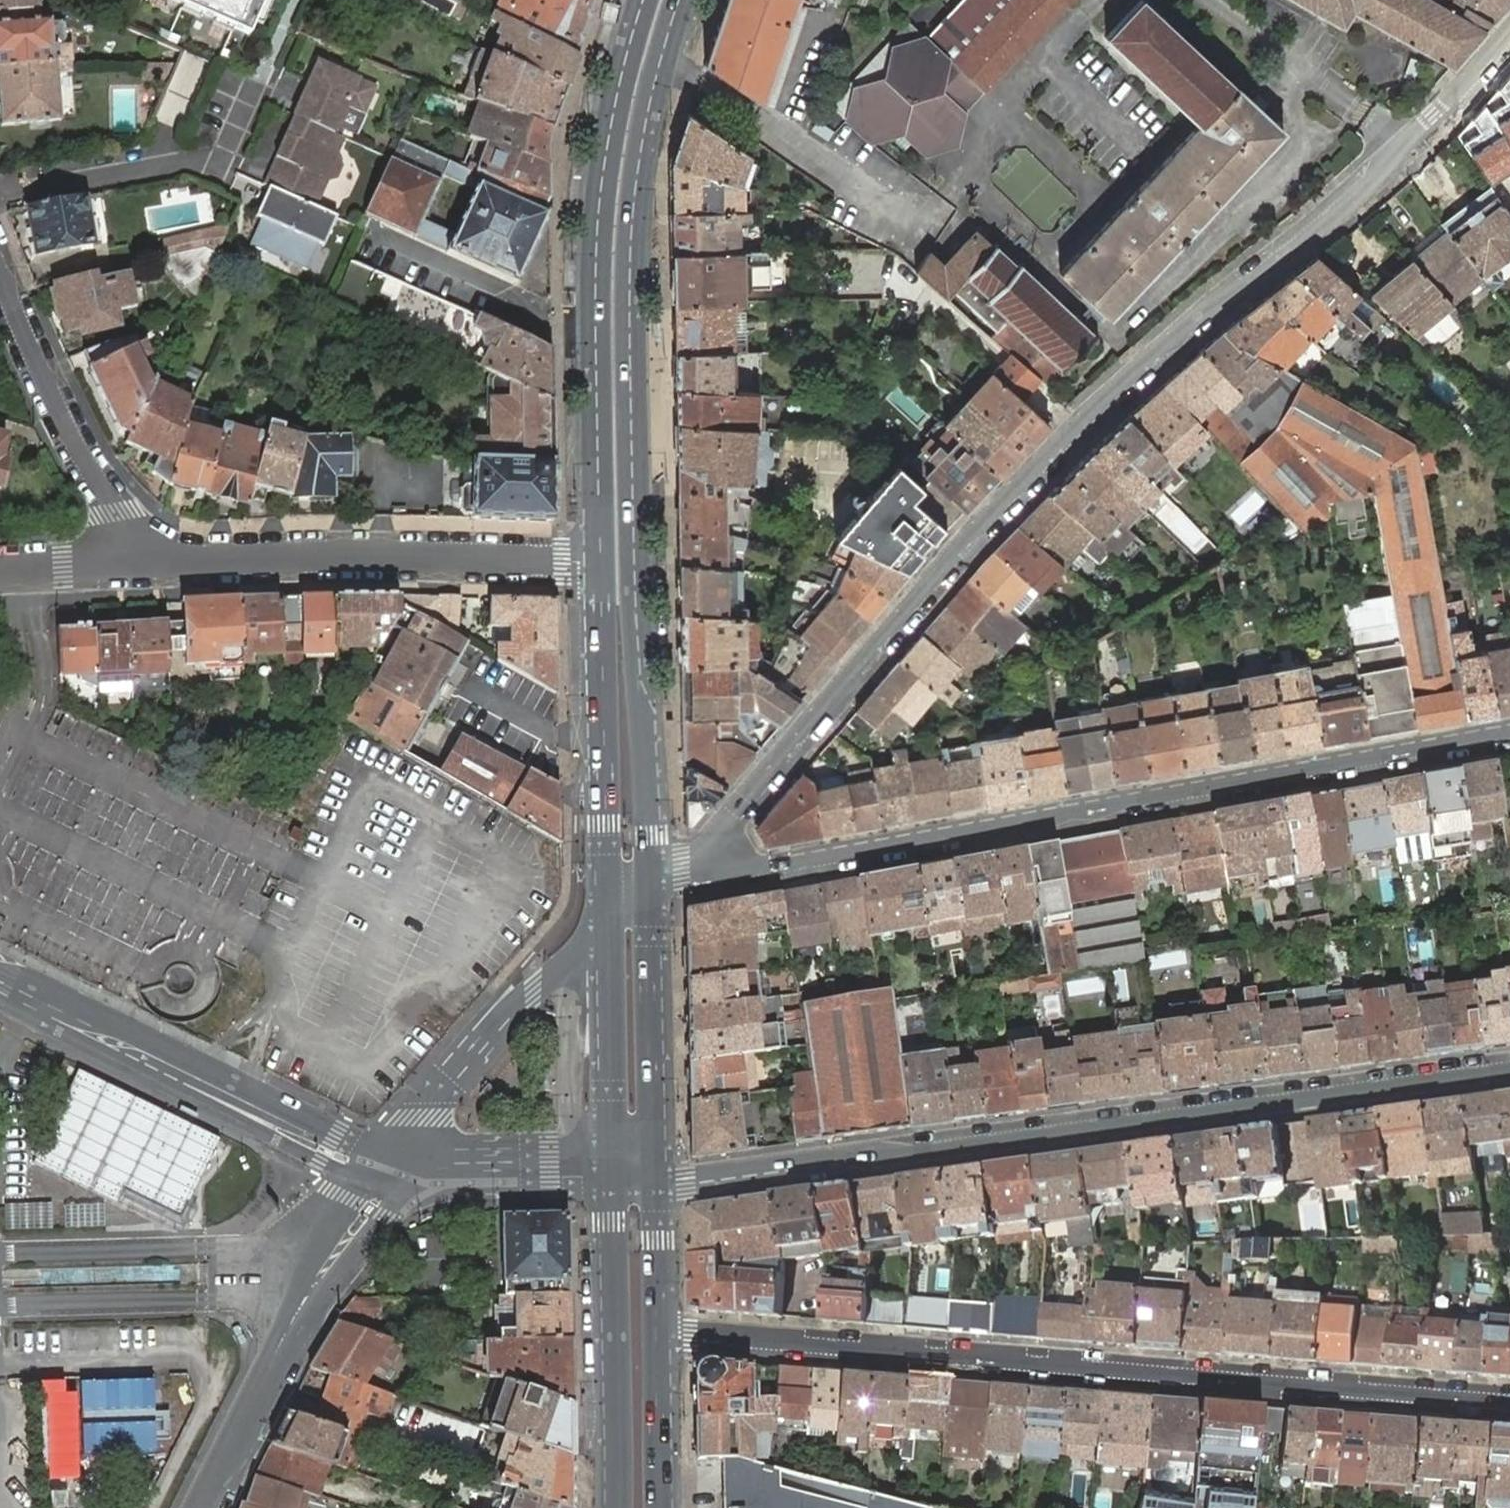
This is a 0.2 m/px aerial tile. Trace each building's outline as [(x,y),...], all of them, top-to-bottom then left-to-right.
[(38,10),(38,3),(41,3),(43,0),(0,0),(0,12),(38,10)] [(205,0),(173,0),(184,5),(199,12),(205,0)] [(199,12),(202,13),(220,21),(235,27),(250,34),(256,22),(266,0),(205,0),(199,12)] [(256,22),(263,25),(273,0),(266,0),(256,22)] [(594,0),(593,0),(505,0),(502,6),(501,5),(495,15),(575,59),(594,0)] [(705,63),(761,100),(779,43),(786,22),(794,0),(726,0),(705,63)] [(761,100),(774,109),(810,0),(794,0),(786,22),(779,43),(761,100)] [(852,126),(872,143),(903,133),(927,154),(958,143),(965,110),(942,88),(945,72),(952,70),(961,68),(954,62),(1012,0),(962,0),(958,4),(931,33),(927,37),(915,50),(886,81),(869,99),(871,101),(852,126)] [(1064,5),(1058,0),(1012,0),(954,62),(961,68),(984,90),(1064,5)] [(1142,0),(1141,0),(1105,38),(1198,124),(1060,273),(1092,303),(1095,306),(1108,318),(1283,131),(1266,116),(1235,86),(1226,78),(1142,0)] [(1341,25),(1351,9),(1451,66),(1490,22),(1465,6),(1453,0),(1297,0),(1341,25)] [(1465,6),(1490,22),(1508,0),(1453,0),(1465,6)] [(197,17),(199,12),(184,5),(181,11),(197,17)] [(48,9),(38,10),(0,12),(0,25),(49,22),(48,9)] [(565,90),(575,59),(495,15),(492,23),(501,27),(497,37),(500,38),(492,57),(497,59),(565,90)] [(53,63),(57,63),(72,62),(71,46),(69,47),(69,44),(64,44),(63,47),(52,48),(50,32),(50,24),(50,21),(49,22),(0,25),(0,68),(53,63)] [(232,33),(235,27),(220,21),(218,27),(232,33)] [(63,47),(64,44),(62,30),(50,32),(52,48),(63,47)] [(167,45),(171,37),(161,32),(157,42),(167,45)] [(915,50),(927,37),(925,35),(892,45),(889,61),(871,66),(857,70),(847,120),(852,126),(871,101),(869,99),(886,81),(915,50)] [(167,45),(176,50),(180,40),(171,37),(167,45)] [(874,50),(871,66),(889,61),(892,45),(874,50)] [(234,54),(222,49),(217,59),(230,64),(234,54)] [(471,80),(480,54),(471,51),(467,53),(465,58),(461,67),(459,72),(461,77),(471,80)] [(492,57),(481,52),(480,54),(471,80),(467,90),(459,87),(456,95),(475,102),(481,104),(551,130),(565,90),(497,59),(492,57)] [(0,68),(0,105),(2,126),(62,121),(61,113),(59,84),(58,78),(58,74),(64,74),(70,73),(73,72),(72,62),(57,63),(53,63),(0,68)] [(318,63),(294,116),(333,133),(338,124),(355,131),(374,88),(318,63)] [(167,85),(176,65),(145,64),(145,84),(167,85)] [(942,88),(965,110),(984,90),(961,68),(952,70),(945,72),(942,88)] [(1483,103),(1494,123),(1509,114),(1509,75),(1483,103)] [(1453,135),(1468,156),(1501,134),(1494,123),(1483,103),(1453,135)] [(481,104),(469,137),(479,141),(487,144),(547,166),(547,143),(551,130),(481,104)] [(734,183),(741,184),(743,180),(748,182),(754,178),(758,169),(755,163),(749,161),(751,156),(688,113),(672,161),(672,162),(734,183)] [(1494,123),(1501,134),(1509,150),(1509,114),(1494,123)] [(337,154),(344,138),(333,133),(294,116),(264,184),(269,187),(315,207),(327,181),(337,177),(342,167),(337,154)] [(1501,134),(1468,156),(1489,186),(1509,170),(1509,150),(1501,134)] [(388,151),(396,154),(402,143),(393,140),(388,151)] [(394,160),(368,218),(414,238),(446,252),(517,284),(548,216),(542,213),(548,201),(481,176),(475,174),(467,171),(464,169),(449,162),(402,141),(402,142),(402,143),(396,154),(394,160)] [(478,167),(487,144),(479,141),(470,164),(478,167)] [(470,164),(467,171),(475,174),(481,176),(548,201),(547,166),(487,144),(478,167),(470,164)] [(741,211),(741,184),(734,183),(672,162),(673,212),(734,211),(741,211)] [(1426,173),(1414,183),(1434,205),(1445,195),(1426,173)] [(1495,195),(1489,186),(1440,222),(1441,223),(1447,231),(1495,195)] [(325,243),(336,217),(269,187),(261,204),(267,206),(261,218),(250,244),(267,251),(269,247),(293,259),(296,251),(311,259),(318,244),(320,240),(325,243)] [(1507,213),(1495,195),(1447,231),(1473,265),(1483,277),(1491,289),(1502,281),(1490,264),(1484,256),(1509,237),(1509,238),(1509,217),(1507,213)] [(86,201),(85,197),(27,208),(36,256),(94,244),(88,214),(86,201)] [(267,206),(261,204),(256,216),(261,218),(267,206)] [(746,220),(746,211),(741,211),(734,211),(673,212),(673,252),(736,251),(735,220),(741,220),(746,220)] [(1411,261),(1447,231),(1441,223),(1404,254),(1411,261)] [(217,253),(230,226),(163,241),(167,256),(204,248),(217,253)] [(913,269),(946,297),(951,291),(993,245),(991,243),(989,245),(975,231),(943,265),(929,252),(913,269)] [(1473,265),(1447,231),(1411,261),(1450,304),(1483,277),(1473,265)] [(1509,250),(1509,238),(1509,237),(1484,256),(1490,264),(1498,258),(1506,253),(1509,250)] [(1057,370),(1060,373),(1061,373),(1064,370),(1066,373),(1069,370),(1068,368),(1075,360),(1074,359),(1075,358),(1074,357),(1081,350),(1083,351),(1083,349),(1085,350),(1093,341),(1094,342),(1097,339),(1095,337),(1098,334),(1095,331),(1092,335),(1080,322),(1076,319),(1079,316),(1076,314),(1073,316),(1058,302),(1061,299),(1057,296),(1054,299),(1039,284),(1043,282),(1040,279),(1036,282),(1021,267),(1024,264),(1021,261),(1016,267),(997,248),(999,245),(996,242),(993,245),(951,291),(996,331),(1008,318),(1023,332),(1020,336),(1023,338),(1026,335),(1041,349),(1038,353),(1041,355),(1044,352),(1060,368),(1057,370)] [(307,269),(311,259),(296,251),(293,259),(269,247),(267,251),(307,269)] [(210,269),(217,253),(204,248),(167,256),(158,259),(184,291),(210,269)] [(750,263),(750,251),(747,251),(740,251),(736,251),(673,252),(675,302),(732,301),(741,301),(741,291),(746,291),(749,287),(770,286),(769,263),(756,263),(750,263)] [(1359,295),(1317,258),(1293,276),(1335,313),(1345,322),(1348,325),(1361,336),(1369,327),(1359,317),(1370,305),(1359,295)] [(1460,315),(1450,304),(1411,261),(1370,294),(1390,315),(1413,336),(1424,345),(1429,341),(1419,330),(1444,309),(1453,320),(1460,315)] [(118,268),(56,283),(59,294),(59,296),(54,297),(59,317),(64,315),(68,328),(82,325),(90,330),(109,326),(113,318),(111,311),(110,306),(130,302),(125,278),(120,280),(118,268)] [(203,285),(210,269),(184,291),(194,304),(203,285)] [(1335,313),(1293,276),(1265,298),(1308,337),(1311,339),(1330,318),(1340,327),(1345,322),(1335,313)] [(1483,277),(1450,304),(1460,315),(1491,289),(1483,277)] [(946,297),(991,336),(996,331),(951,291),(946,297)] [(1308,337),(1265,298),(1225,330),(1239,346),(1278,367),(1280,368),(1308,337)] [(111,311),(113,318),(119,316),(117,310),(120,309),(129,307),(135,306),(134,300),(130,302),(110,306),(111,311)] [(675,302),(675,352),(731,351),(733,351),(746,351),(746,341),(733,341),(733,310),(745,310),(744,301),(741,301),(732,301),(675,302)] [(1429,341),(1453,320),(1444,309),(1419,330),(1429,341)] [(478,348),(470,362),(475,365),(486,370),(496,375),(510,382),(551,403),(550,351),(480,317),(478,322),(476,326),(476,328),(477,329),(480,331),(485,333),(482,339),(484,346),(480,348),(478,348)] [(1040,379),(1048,386),(1060,373),(1057,370),(1060,368),(1044,352),(1041,355),(1038,353),(1041,349),(1026,335),(1023,338),(1020,336),(1023,332),(1008,318),(996,331),(991,336),(1010,353),(1040,379)] [(1311,339),(1325,351),(1348,325),(1345,322),(1340,327),(1330,318),(1311,339)] [(1239,346),(1225,330),(1201,351),(1183,368),(1216,402),(1219,405),(1226,413),(1244,397),(1245,398),(1270,374),(1274,377),(1282,369),(1280,368),(1278,367),(1239,346)] [(111,341),(117,355),(143,342),(144,342),(139,331),(111,341)] [(1282,369),(1299,379),(1325,351),(1311,339),(1308,337),(1280,368),(1282,369)] [(129,436),(154,386),(156,382),(155,378),(147,381),(138,362),(149,356),(143,342),(117,355),(89,368),(119,430),(129,436)] [(675,352),(676,388),(732,391),(731,351),(675,352)] [(1021,400),(1040,379),(1010,353),(991,373),(1021,400)] [(1216,402),(1183,368),(1164,384),(1197,419),(1209,409),(1212,412),(1219,405),(1216,402)] [(1278,425),(1303,381),(1299,379),(1282,369),(1274,377),(1270,374),(1245,398),(1244,397),(1226,413),(1240,429),(1257,447),(1262,442),(1273,431),(1276,428),(1278,425)] [(1023,450),(1048,425),(1021,400),(991,373),(980,386),(974,392),(968,399),(1023,450)] [(510,382),(496,375),(491,382),(491,403),(491,443),(476,443),(476,461),(553,463),(551,403),(510,382)] [(1416,727),(1465,718),(1459,686),(1448,628),(1444,601),(1415,443),(1386,427),(1303,381),(1278,425),(1276,428),(1343,462),(1328,483),(1319,496),(1325,500),(1373,491),(1392,594),(1343,603),(1351,648),(1352,652),(1353,658),(1354,662),(1357,680),(1361,703),(1366,736),(1416,727)] [(1206,429),(1197,419),(1164,384),(1127,418),(1170,463),(1177,457),(1169,448),(1192,426),(1200,435),(1206,429)] [(187,414),(192,405),(154,386),(129,436),(125,443),(139,449),(144,452),(148,454),(159,459),(154,470),(152,473),(168,486),(184,426),(185,423),(187,414)] [(676,388),(677,422),(750,428),(761,428),(762,416),(757,415),(758,393),(732,391),(676,388)] [(959,439),(999,475),(1023,450),(968,399),(961,406),(955,412),(944,425),(948,428),(959,439)] [(1170,463),(1127,418),(1106,436),(1151,480),(1152,481),(1160,489),(1161,489),(1169,481),(1173,484),(1178,481),(1181,484),(1186,479),(1170,463)] [(220,435),(223,423),(210,420),(207,429),(185,423),(184,426),(168,486),(194,493),(194,489),(206,493),(220,435)] [(728,486),(735,489),(745,494),(746,480),(762,482),(763,467),(770,463),(771,450),(765,444),(767,429),(761,428),(750,428),(677,422),(677,463),(710,478),(728,486)] [(232,425),(223,423),(220,435),(206,493),(205,494),(249,505),(250,499),(253,488),(267,435),(268,430),(252,426),(252,431),(249,441),(229,436),(232,425)] [(289,497),(304,441),(283,435),(285,426),(270,423),(268,430),(267,435),(253,488),(266,491),(289,497)] [(1193,442),(1200,435),(1192,426),(1169,448),(1177,457),(1185,450),(1193,442)] [(934,443),(938,446),(945,453),(959,439),(948,428),(937,440),(934,443)] [(1343,462),(1276,428),(1273,431),(1314,470),(1326,477),(1324,480),(1328,483),(1343,462)] [(1257,447),(1240,429),(1222,445),(1239,464),(1246,472),(1271,497),(1287,515),(1300,530),(1327,514),(1325,500),(1319,496),(1328,483),(1324,480),(1326,477),(1314,470),(1273,431),(1262,442),(1257,447)] [(357,480),(357,472),(356,435),(346,432),(346,441),(346,476),(344,476),(345,480),(357,480)] [(1,489),(8,462),(1,460),(3,452),(5,443),(7,437),(0,435),(0,489),(1,489)] [(1151,480),(1106,436),(1087,455),(1141,508),(1148,514),(1153,509),(1150,506),(1153,502),(1150,499),(1157,493),(1160,489),(1152,481),(1151,480)] [(930,479),(964,510),(999,475),(959,439),(945,453),(938,446),(933,452),(930,454),(923,448),(910,461),(925,475),(930,479)] [(346,476),(346,441),(304,441),(289,497),(331,497),(331,476),(344,476),(346,476)] [(10,454),(3,452),(1,460),(8,462),(10,454)] [(143,465),(154,470),(159,459),(148,454),(143,465)] [(1143,519),(1148,514),(1141,508),(1087,455),(1068,475),(1114,517),(1116,518),(1124,526),(1133,516),(1135,519),(1140,516),(1143,519)] [(476,461),(472,461),(472,465),(470,464),(467,466),(468,473),(470,475),(472,474),(472,485),(464,485),(460,489),(460,510),(463,515),(472,515),(471,518),(552,521),(554,518),(553,463),(476,461)] [(677,463),(678,491),(723,491),(728,491),(728,486),(710,478),(677,463)] [(873,556),(908,573),(911,569),(921,557),(924,554),(935,541),(941,533),(946,529),(911,499),(921,487),(897,464),(838,533),(826,523),(822,531),(834,537),(856,548),(873,556)] [(1131,531),(1124,526),(1116,518),(1114,517),(1068,475),(1049,495),(1093,532),(1099,537),(1115,551),(1129,536),(1132,533),(1131,531)] [(911,499),(946,529),(964,510),(930,479),(921,487),(911,499)] [(1171,494),(1181,484),(1178,481),(1173,484),(1169,481),(1161,489),(1168,497),(1171,494)] [(723,491),(724,533),(729,533),(736,535),(735,489),(728,486),(728,491),(723,491)] [(263,502),(266,491),(253,488),(250,499),(263,502)] [(678,491),(679,534),(724,533),(723,491),(678,491)] [(1093,532),(1049,495),(1017,527),(1063,566),(1064,567),(1077,552),(1081,546),(1100,562),(1112,549),(1099,537),(1093,532)] [(1287,515),(1271,497),(1262,506),(1277,522),(1280,520),(1287,515)] [(1063,566),(1017,527),(993,552),(1039,592),(1045,585),(1036,578),(1048,565),(1057,572),(1063,566)] [(679,534),(679,561),(725,567),(730,568),(730,546),(743,548),(746,537),(736,535),(729,533),(724,533),(679,534)] [(868,581),(887,597),(908,573),(873,556),(856,548),(845,571),(868,581)] [(1039,592),(993,552),(983,562),(969,579),(1016,618),(1021,613),(1012,605),(1025,591),(1034,598),(1039,592)] [(679,561),(680,610),(725,614),(741,615),(746,616),(746,605),(742,605),(741,569),(730,568),(725,567),(679,561)] [(1045,585),(1057,572),(1048,565),(1036,578),(1045,585)] [(844,569),(838,567),(831,584),(829,589),(834,592),(870,618),(887,597),(868,581),(845,571),(844,569)] [(816,577),(815,583),(819,583),(829,589),(831,584),(816,577)] [(1016,618),(969,579),(946,606),(997,650),(1001,653),(1025,626),(1016,618)] [(814,606),(811,610),(816,614),(816,613),(852,639),(870,618),(834,592),(829,589),(814,606)] [(1021,613),(1034,598),(1025,591),(1012,605),(1021,613)] [(241,661),(242,664),(251,664),(251,655),(283,653),(283,662),(302,661),(301,655),(301,596),(280,597),(238,599),(241,646),(241,661)] [(326,659),(334,659),(334,654),(335,648),(334,596),(301,596),(301,655),(326,654),(326,659)] [(364,596),(334,596),(335,648),(342,648),(369,648),(369,653),(373,655),(378,648),(391,627),(399,616),(399,596),(364,596)] [(460,598),(399,596),(399,616),(404,608),(457,637),(460,598)] [(1465,718),(1494,712),(1482,649),(1471,651),(1466,624),(1461,598),(1444,601),(1448,628),(1459,686),(1465,718)] [(184,622),(166,623),(168,652),(185,651),(186,665),(195,664),(208,664),(219,663),(219,662),(223,665),(235,664),(240,661),(241,661),(241,646),(238,599),(183,602),(184,622)] [(555,601),(490,599),(489,627),(510,627),(510,647),(498,646),(497,660),(557,694),(556,654),(555,601)] [(997,650),(946,606),(921,634),(959,668),(970,678),(997,650)] [(360,679),(367,682),(374,686),(426,716),(457,661),(467,643),(457,637),(404,608),(399,616),(391,627),(403,634),(395,648),(388,645),(380,660),(376,657),(360,679)] [(680,610),(681,663),(689,664),(748,663),(758,670),(757,654),(754,654),(754,618),(751,617),(746,616),(741,615),(725,614),(680,610)] [(798,625),(792,630),(798,635),(836,658),(852,639),(816,613),(816,614),(811,610),(808,613),(813,617),(803,629),(798,625)] [(166,623),(129,625),(131,675),(132,683),(132,687),(170,685),(169,673),(168,652),(166,623)] [(77,627),(57,629),(59,675),(97,673),(95,631),(89,631),(89,625),(77,626),(77,627)] [(95,626),(95,631),(97,673),(98,685),(132,683),(131,675),(129,625),(95,626)] [(787,627),(764,674),(777,683),(783,675),(807,691),(836,658),(798,635),(792,630),(787,627)] [(959,668),(921,634),(898,661),(936,694),(943,700),(950,705),(961,693),(947,681),(959,668)] [(1509,634),(1486,638),(1489,648),(1509,644),(1509,634)] [(1509,709),(1509,644),(1489,648),(1486,638),(1480,639),(1482,649),(1494,712),(1509,709)] [(369,648),(342,648),(342,652),(343,654),(345,657),(347,659),(349,660),(352,661),(355,662),(358,662),(360,661),(363,660),(365,658),(367,656),(369,653),(369,648)] [(1308,665),(1308,668),(1333,664),(1332,662),(1353,658),(1352,652),(1306,661),(1307,666),(1308,665)] [(1321,744),(1366,736),(1361,703),(1357,680),(1354,662),(1353,658),(1332,662),(1333,664),(1308,668),(1310,679),(1310,682),(1316,712),(1321,744)] [(936,694),(898,661),(874,690),(905,717),(911,723),(936,694)] [(681,663),(682,718),(691,718),(736,717),(742,717),(742,706),(749,706),(778,725),(801,699),(777,683),(764,674),(758,670),(748,663),(689,664),(681,663)] [(1286,750),(1321,744),(1316,712),(1310,682),(1310,679),(1307,666),(1290,668),(1273,672),(1276,689),(1286,750)] [(1252,756),(1286,750),(1276,689),(1273,672),(1238,678),(1238,680),(1241,695),(1252,756)] [(1217,763),(1252,756),(1241,695),(1238,680),(1231,682),(1224,683),(1214,685),(1204,686),(1205,692),(1207,702),(1217,763)] [(367,682),(344,719),(404,754),(411,742),(426,716),(374,686),(367,682)] [(132,683),(98,685),(98,694),(132,692),(132,687),(132,683)] [(2,686),(0,691),(0,694),(7,697),(10,689),(2,686)] [(905,717),(874,690),(856,711),(876,728),(888,737),(905,717)] [(1183,769),(1217,763),(1207,702),(1205,692),(1196,693),(1190,694),(1185,696),(1181,696),(1180,692),(1173,693),(1169,693),(1172,708),(1183,769)] [(1148,776),(1183,769),(1172,708),(1169,693),(1135,699),(1148,776)] [(1114,781),(1148,776),(1135,699),(1124,702),(1100,706),(1101,710),(1107,743),(1114,781)] [(1090,786),(1114,781),(1107,743),(1101,710),(1100,706),(1100,705),(1081,708),(1080,703),(1076,704),(1076,705),(1078,714),(1090,786)] [(1065,790),(1090,786),(1078,714),(1076,705),(1071,706),(1071,711),(1053,714),(1054,719),(1055,728),(1065,790)] [(736,723),(760,746),(778,725),(749,706),(742,706),(742,717),(736,717),(736,723)] [(876,728),(856,711),(846,722),(867,739),(876,728)] [(1026,798),(1065,790),(1055,728),(1054,719),(1053,714),(1045,716),(1047,723),(1022,727),(1020,713),(1012,715),(1015,734),(1026,798)] [(688,764),(727,785),(760,746),(736,723),(736,717),(691,718),(682,718),(683,764),(688,764)] [(987,805),(1026,798),(1015,734),(976,740),(977,743),(979,756),(987,805)] [(446,762),(439,774),(492,805),(516,763),(462,735),(446,762)] [(950,812),(987,805),(979,756),(977,743),(941,750),(941,757),(942,762),(950,812)] [(916,818),(950,812),(942,762),(941,757),(941,750),(940,745),(932,746),(934,759),(914,762),(912,749),(906,751),(908,763),(916,818)] [(934,759),(932,746),(912,749),(914,762),(934,759)] [(883,824),(916,818),(908,763),(906,751),(904,749),(892,751),(893,755),(894,765),(879,768),(878,757),(871,758),(873,767),(873,769),(875,777),(883,824)] [(894,765),(893,755),(878,757),(879,768),(894,765)] [(1457,770),(1466,826),(1486,823),(1503,820),(1498,791),(1494,763),(1457,770)] [(688,764),(683,764),(684,807),(684,824),(691,827),(708,808),(727,785),(688,764)] [(1433,860),(1470,855),(1468,843),(1468,841),(1457,770),(1420,776),(1429,834),(1431,849),(1432,858),(1433,860)] [(544,835),(560,844),(559,786),(531,771),(506,813),(544,835)] [(764,845),(821,835),(815,790),(813,780),(803,773),(755,829),(764,845)] [(1391,840),(1429,834),(1420,776),(1381,784),(1391,840)] [(853,829),(883,824),(875,777),(845,784),(853,829)] [(821,835),(853,829),(845,784),(815,790),(821,835)] [(1381,784),(1337,792),(1348,852),(1392,844),(1391,840),(1381,784)] [(1350,866),(1348,856),(1348,852),(1337,792),(1305,797),(1317,860),(1319,871),(1350,866)] [(1305,797),(1279,802),(1292,877),(1293,883),(1320,878),(1319,871),(1317,860),(1305,797)] [(1279,802),(1251,807),(1265,882),(1292,877),(1279,802)] [(1251,807),(1213,814),(1223,870),(1226,886),(1228,894),(1239,893),(1236,879),(1254,876),(1257,890),(1267,888),(1265,882),(1251,807)] [(1213,814),(1169,822),(1180,878),(1182,892),(1182,894),(1226,886),(1223,870),(1213,814)] [(1131,894),(1132,901),(1139,900),(1137,890),(1144,888),(1144,884),(1142,873),(1163,869),(1165,880),(1165,884),(1172,883),(1174,893),(1182,892),(1180,878),(1169,822),(1119,832),(1131,894)] [(1466,826),(1468,841),(1488,838),(1486,823),(1466,826)] [(299,843),(303,834),(293,830),(289,838),(299,843)] [(1119,832),(1055,843),(1066,906),(1131,894),(1119,832)] [(1058,975),(1076,972),(1066,906),(1055,843),(1025,848),(1037,920),(1047,976),(1058,975)] [(1004,926),(1037,920),(1025,848),(991,855),(1002,914),(1004,926)] [(1004,926),(1002,914),(991,855),(951,862),(962,921),(963,929),(964,934),(1004,927),(1004,926)] [(951,862),(914,869),(924,925),(925,927),(926,937),(963,930),(963,929),(962,921),(951,862)] [(914,869),(857,879),(870,937),(915,929),(917,940),(927,938),(926,937),(925,927),(924,925),(914,869)] [(857,879),(819,886),(825,919),(837,917),(853,996),(881,991),(870,937),(857,879)] [(819,886),(779,893),(784,916),(786,931),(790,948),(817,943),(821,960),(823,960),(825,969),(835,968),(833,958),(825,919),(819,886)] [(685,912),(686,948),(753,937),(754,922),(784,916),(779,893),(685,912)] [(1131,894),(1066,906),(1076,972),(1106,967),(1143,961),(1141,948),(1132,901),(1131,894)] [(1317,933),(1330,931),(1328,917),(1300,922),(1303,935),(1317,933)] [(1284,938),(1303,935),(1300,922),(1274,926),(1276,939),(1284,938)] [(753,937),(686,948),(687,980),(754,971),(753,937)] [(793,966),(781,967),(782,979),(796,978),(793,966)] [(1422,1056),(1449,1052),(1440,986),(1437,968),(1431,969),(1432,982),(1423,983),(1418,984),(1412,985),(1415,1005),(1416,1014),(1422,1056)] [(1509,1044),(1509,1015),(1503,970),(1488,972),(1491,994),(1487,995),(1485,979),(1478,981),(1472,982),(1482,1048),(1509,1044)] [(758,999),(754,971),(687,980),(688,1009),(758,999)] [(1029,993),(1060,988),(1058,975),(1047,976),(1027,980),(1028,991),(1029,993)] [(1000,996),(1028,991),(1027,980),(1014,982),(998,985),(1000,996)] [(1367,1064),(1394,1060),(1385,989),(1379,990),(1377,982),(1365,984),(1361,984),(1357,984),(1358,990),(1358,993),(1367,1064)] [(1449,1052),(1482,1048),(1472,982),(1460,983),(1453,984),(1440,986),(1449,1052)] [(1324,986),(1290,991),(1292,1004),(1325,999),(1324,986)] [(1394,1060),(1422,1056),(1416,1014),(1404,1016),(1403,1007),(1400,987),(1385,989),(1394,1060)] [(1212,1085),(1264,1078),(1252,996),(1252,989),(1240,991),(1241,996),(1242,1002),(1242,1007),(1234,1008),(1225,1009),(1223,989),(1217,990),(1206,991),(1199,992),(1200,1002),(1202,1018),(1212,1085)] [(881,991),(853,996),(841,998),(801,1005),(803,1020),(804,1030),(806,1046),(810,1073),(820,1140),(909,1127),(905,1100),(898,1050),(891,1000),(889,990),(881,991)] [(1334,1068),(1367,1064),(1358,993),(1358,990),(1343,992),(1344,1000),(1325,1003),(1334,1068)] [(1264,1078),(1301,1073),(1292,1004),(1290,991),(1283,992),(1274,993),(1252,996),(1264,1078)] [(801,1005),(799,994),(777,997),(781,1024),(803,1020),(801,1005)] [(758,999),(688,1009),(688,1036),(761,1026),(776,1024),(781,1024),(777,997),(758,999)] [(1301,1073),(1334,1068),(1325,1003),(1325,999),(1292,1004),(1301,1073)] [(1162,1093),(1212,1085),(1202,1018),(1200,1002),(1180,1005),(1171,1006),(1168,1006),(1170,1016),(1170,1022),(1158,1024),(1152,1025),(1153,1032),(1162,1093)] [(1124,1098),(1162,1093),(1153,1032),(1138,1034),(1135,1009),(1112,1011),(1115,1035),(1124,1098)] [(752,1053),(764,1052),(761,1026),(688,1036),(689,1062),(740,1055),(752,1053)] [(1046,1108),(1076,1104),(1067,1042),(1065,1026),(1054,1028),(1055,1033),(1035,1036),(1036,1042),(1046,1108)] [(1016,1113),(1046,1108),(1036,1042),(1035,1036),(1035,1034),(1034,1028),(1004,1033),(1006,1043),(1007,1047),(1007,1053),(1016,1113)] [(951,1122),(981,1118),(973,1058),(971,1049),(956,1051),(956,1049),(950,1050),(947,1031),(939,1032),(940,1044),(941,1051),(951,1122)] [(1076,1104),(1124,1098),(1115,1035),(1108,1036),(1076,1041),(1067,1042),(1076,1104)] [(981,1118),(1016,1113),(1007,1053),(1007,1047),(1006,1043),(996,1044),(997,1055),(973,1058),(981,1118)] [(909,1127),(951,1122),(941,1051),(940,1044),(930,1045),(931,1060),(910,1064),(909,1049),(898,1050),(905,1100),(909,1127)] [(745,1094),(758,1093),(752,1053),(740,1055),(689,1062),(690,1102),(745,1094)] [(795,1144),(820,1140),(810,1073),(792,1075),(794,1088),(787,1088),(795,1144)] [(1501,1095),(1509,1154),(1509,1160),(1509,1093),(1501,1095)] [(745,1094),(690,1102),(691,1156),(693,1158),(753,1150),(752,1138),(743,1139),(738,1106),(747,1104),(745,1094)] [(1501,1095),(1467,1100),(1474,1159),(1483,1157),(1482,1146),(1500,1143),(1502,1154),(1509,1154),(1501,1095)] [(1467,1100),(1427,1105),(1436,1174),(1437,1179),(1438,1188),(1441,1206),(1449,1205),(1445,1177),(1459,1175),(1460,1186),(1478,1183),(1477,1173),(1474,1159),(1467,1100)] [(755,1137),(751,1104),(747,1104),(738,1106),(743,1139),(752,1138),(755,1137)] [(1427,1105),(1382,1112),(1392,1179),(1402,1178),(1426,1175),(1430,1174),(1432,1188),(1438,1188),(1437,1179),(1436,1174),(1427,1105)] [(1382,1112),(1347,1117),(1357,1184),(1364,1183),(1363,1174),(1383,1170),(1384,1180),(1392,1179),(1382,1112)] [(1347,1117),(1312,1121),(1321,1183),(1322,1189),(1328,1188),(1330,1188),(1349,1185),(1350,1185),(1357,1184),(1347,1117)] [(1280,1126),(1243,1131),(1252,1197),(1253,1200),(1261,1199),(1259,1184),(1287,1180),(1288,1187),(1321,1183),(1312,1121),(1280,1126)] [(1243,1131),(1210,1135),(1219,1201),(1252,1197),(1243,1131)] [(1210,1135),(1177,1140),(1185,1204),(1186,1205),(1219,1201),(1210,1135)] [(1177,1140),(1133,1146),(1139,1198),(1141,1210),(1152,1208),(1151,1200),(1176,1196),(1178,1205),(1185,1204),(1177,1140)] [(1133,1146),(1084,1153),(1091,1204),(1103,1203),(1108,1205),(1120,1204),(1123,1200),(1139,1198),(1133,1146)] [(1084,1153),(1035,1160),(1044,1222),(1071,1219),(1075,1245),(1097,1243),(1093,1216),(1091,1204),(1084,1153)] [(1035,1160),(987,1166),(996,1226),(1004,1224),(1035,1221),(1037,1231),(1045,1230),(1044,1222),(1035,1160)] [(987,1166),(945,1172),(955,1242),(962,1241),(961,1231),(988,1228),(989,1238),(997,1236),(996,1226),(987,1166)] [(1363,1174),(1364,1183),(1384,1180),(1383,1170),(1363,1174)] [(945,1172),(902,1178),(912,1244),(912,1248),(955,1242),(945,1172)] [(902,1178),(855,1185),(865,1254),(873,1253),(872,1248),(912,1244),(902,1178)] [(855,1185),(820,1190),(829,1254),(837,1253),(838,1257),(865,1254),(855,1185)] [(820,1190),(779,1195),(786,1260),(794,1259),(822,1256),(829,1255),(829,1254),(820,1190)] [(725,1268),(786,1260),(779,1195),(717,1204),(725,1256),(725,1268)] [(1151,1200),(1152,1208),(1178,1205),(1176,1196),(1151,1200)] [(51,1202),(3,1203),(4,1230),(52,1229),(51,1202)] [(692,1209),(693,1257),(725,1256),(717,1204),(694,1207),(692,1209)] [(503,1263),(504,1296),(513,1295),(569,1294),(567,1213),(547,1214),(547,1207),(529,1207),(529,1214),(503,1214),(503,1233),(487,1233),(488,1263),(503,1263)] [(1482,1213),(1442,1215),(1445,1237),(1471,1236),(1485,1236),(1482,1213)] [(1130,1217),(1134,1244),(1145,1244),(1141,1216),(1130,1217)] [(1485,1236),(1471,1236),(1470,1252),(1499,1255),(1500,1235),(1485,1236)] [(1400,1237),(1365,1238),(1363,1254),(1399,1252),(1400,1238),(1400,1237)] [(1456,1238),(1455,1251),(1468,1252),(1469,1240),(1456,1238)] [(1258,1241),(1237,1241),(1235,1258),(1283,1258),(1284,1240),(1258,1241)] [(912,1248),(912,1244),(872,1248),(873,1253),(872,1258),(913,1253),(913,1251),(912,1248)] [(725,1256),(693,1257),(694,1284),(694,1310),(725,1313),(725,1271),(725,1268),(725,1256)] [(380,1298),(398,1297),(397,1265),(379,1265),(353,1299),(380,1298)] [(1143,1278),(1142,1290),(1138,1347),(1184,1350),(1189,1273),(1189,1270),(1179,1269),(1178,1281),(1143,1278)] [(835,1277),(827,1277),(826,1284),(824,1321),(867,1325),(870,1288),(871,1272),(863,1271),(855,1270),(854,1281),(857,1281),(856,1287),(834,1284),(835,1277)] [(725,1271),(725,1313),(782,1318),(785,1276),(725,1271)] [(1184,1350),(1229,1354),(1232,1299),(1234,1277),(1226,1276),(1225,1291),(1196,1289),(1197,1274),(1189,1273),(1184,1350)] [(1229,1354),(1274,1358),(1279,1304),(1280,1293),(1281,1280),(1274,1280),(1274,1287),(1269,1286),(1267,1303),(1244,1300),(1245,1284),(1240,1284),(1241,1277),(1234,1277),(1232,1299),(1229,1354)] [(1102,1289),(1093,1288),(1092,1308),(1089,1343),(1138,1347),(1142,1290),(1102,1287),(1102,1289)] [(1320,1362),(1325,1297),(1305,1295),(1288,1294),(1280,1293),(1279,1304),(1274,1358),(1320,1362)] [(513,1295),(504,1296),(498,1296),(498,1306),(513,1306),(513,1330),(499,1330),(499,1341),(513,1340),(570,1340),(569,1294),(513,1295)] [(994,1304),(992,1336),(1039,1339),(1042,1297),(995,1294),(994,1304)] [(910,1296),(907,1327),(950,1331),(953,1300),(910,1296)] [(1359,1300),(1325,1297),(1320,1362),(1354,1365),(1359,1305),(1359,1300)] [(380,1319),(380,1298),(353,1299),(336,1320),(380,1319)] [(909,1303),(869,1299),(867,1325),(907,1327),(909,1303)] [(953,1300),(950,1331),(992,1336),(994,1304),(953,1300)] [(1042,1308),(1039,1339),(1055,1340),(1089,1343),(1092,1308),(1043,1304),(1042,1308)] [(1354,1365),(1389,1368),(1394,1308),(1359,1305),(1354,1365)] [(513,1306),(498,1306),(494,1306),(495,1331),(499,1330),(513,1330),(513,1306)] [(1425,1370),(1429,1311),(1394,1308),(1389,1368),(1425,1370)] [(1509,1377),(1509,1317),(1500,1317),(1500,1309),(1495,1309),(1494,1318),(1490,1376),(1509,1377)] [(1436,1311),(1429,1311),(1425,1370),(1460,1374),(1465,1316),(1464,1314),(1456,1313),(1436,1311)] [(1460,1374),(1490,1376),(1494,1318),(1487,1318),(1487,1326),(1472,1324),(1472,1317),(1465,1316),(1460,1374)] [(361,1385),(388,1340),(338,1322),(310,1367),(333,1376),(361,1385)] [(571,1404),(570,1340),(513,1340),(499,1341),(487,1341),(488,1375),(494,1377),(503,1381),(571,1404)] [(696,1379),(697,1417),(775,1415),(776,1398),(750,1398),(750,1365),(714,1363),(713,1362),(707,1362),(702,1363),(697,1368),(695,1372),(696,1379)] [(811,1370),(779,1368),(776,1398),(775,1415),(774,1430),(805,1432),(806,1429),(811,1370)] [(841,1373),(811,1370),(806,1429),(827,1430),(827,1436),(836,1437),(841,1373)] [(871,1375),(841,1373),(836,1437),(835,1444),(843,1444),(844,1432),(857,1433),(856,1454),(864,1455),(865,1447),(871,1375)] [(906,1378),(871,1375),(865,1447),(872,1448),(873,1437),(891,1439),(890,1450),(899,1451),(906,1378)] [(398,1397),(361,1385),(333,1376),(316,1422),(347,1433),(356,1436),(364,1414),(390,1422),(398,1397)] [(486,1428),(503,1381),(494,1377),(478,1425),(486,1428)] [(899,1451),(898,1459),(911,1460),(912,1440),(908,1440),(909,1429),(943,1431),(947,1381),(906,1378),(899,1451)] [(572,1457),(571,1404),(503,1381),(486,1428),(506,1435),(515,1438),(572,1457)] [(942,1456),(983,1459),(984,1450),(989,1385),(947,1381),(943,1431),(942,1450),(942,1456)] [(168,1464),(181,1391),(149,1385),(136,1459),(168,1464)] [(984,1450),(1022,1453),(1026,1388),(989,1385),(984,1450)] [(1026,1388),(1022,1453),(1058,1456),(1062,1391),(1026,1388)] [(99,1479),(99,1389),(67,1389),(67,1479),(99,1479)] [(1062,1391),(1058,1456),(1065,1456),(1066,1444),(1096,1445),(1100,1394),(1062,1391)] [(1096,1445),(1094,1463),(1144,1467),(1144,1462),(1149,1398),(1100,1394),(1096,1445)] [(1200,1402),(1149,1398),(1144,1462),(1156,1463),(1157,1459),(1194,1462),(1195,1453),(1200,1402)] [(1200,1402),(1195,1453),(1194,1462),(1190,1501),(1142,1492),(1139,1507),(1252,1507),(1257,1458),(1262,1407),(1200,1402)] [(1286,1409),(1262,1407),(1260,1429),(1284,1431),(1286,1409)] [(1312,1411),(1286,1409),(1284,1431),(1280,1470),(1279,1474),(1305,1477),(1305,1475),(1312,1411)] [(1312,1411),(1305,1475),(1305,1483),(1333,1486),(1333,1485),(1339,1413),(1312,1411)] [(347,1433),(316,1422),(298,1416),(287,1412),(271,1444),(286,1449),(335,1466),(347,1433)] [(1369,1416),(1339,1413),(1333,1485),(1341,1486),(1342,1472),(1356,1473),(1355,1481),(1363,1482),(1369,1416)] [(697,1417),(697,1458),(722,1457),(736,1457),(750,1461),(770,1467),(771,1459),(772,1453),(750,1452),(750,1434),(762,1434),(762,1446),(772,1446),(773,1433),(774,1430),(775,1415),(697,1417)] [(1418,1420),(1369,1416),(1363,1482),(1363,1483),(1368,1483),(1368,1490),(1412,1494),(1412,1487),(1418,1420)] [(1453,1423),(1418,1420),(1412,1487),(1420,1487),(1420,1479),(1441,1481),(1440,1489),(1448,1490),(1449,1472),(1453,1423)] [(1453,1423),(1449,1472),(1448,1490),(1455,1490),(1456,1482),(1475,1484),(1473,1507),(1481,1507),(1482,1499),(1484,1474),(1487,1425),(1453,1423)] [(1487,1425),(1484,1474),(1482,1499),(1487,1499),(1486,1504),(1489,1507),(1491,1507),(1496,1507),(1506,1507),(1508,1506),(1509,1501),(1509,1428),(1487,1425)] [(572,1457),(515,1438),(506,1435),(495,1468),(503,1471),(501,1478),(492,1476),(490,1482),(494,1483),(499,1484),(506,1487),(567,1507),(573,1507),(572,1457)] [(309,1494),(318,1497),(323,1484),(330,1487),(336,1466),(335,1466),(286,1449),(271,1444),(255,1475),(256,1476),(286,1486),(309,1494)] [(864,1455),(864,1458),(871,1459),(872,1448),(865,1447),(864,1455)] [(861,1492),(832,1485),(801,1477),(787,1472),(770,1467),(750,1461),(736,1457),(722,1457),(722,1465),(723,1507),(920,1507),(861,1492)] [(771,1459),(770,1467),(787,1472),(787,1462),(771,1459)] [(802,1465),(801,1477),(832,1485),(833,1469),(802,1465)] [(503,1471),(495,1468),(492,1476),(501,1478),(503,1471)] [(256,1476),(246,1505),(242,1503),(240,1507),(305,1507),(309,1494),(286,1486),(256,1476)] [(506,1487),(499,1484),(494,1483),(491,1492),(503,1496),(501,1502),(516,1507),(567,1507),(506,1487)] [(491,1492),(486,1507),(516,1507),(501,1502),(503,1496),(491,1492)]
